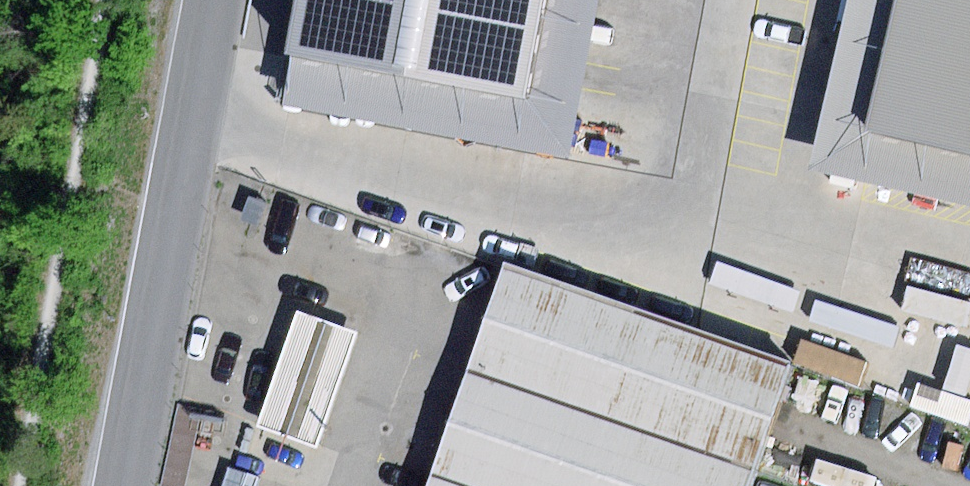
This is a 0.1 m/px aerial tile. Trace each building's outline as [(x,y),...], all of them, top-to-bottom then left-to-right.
[(530,93),(290,49),(280,104),(570,157),(599,0),(547,0),(530,93)] [(290,49),(530,93),(547,0),(299,0),(290,49)] [(901,0),(848,0),(809,171),(969,208),(969,160),(869,137),(901,0)] [(869,137),(969,160),(969,0),(901,0),(869,137)] [(505,269),(431,485),(753,485),(794,366),(505,269)] [(298,311),(268,393),(327,415),(358,333),(298,311)] [(268,393),(268,392),(256,424),(315,446),(327,415),(268,393)]
